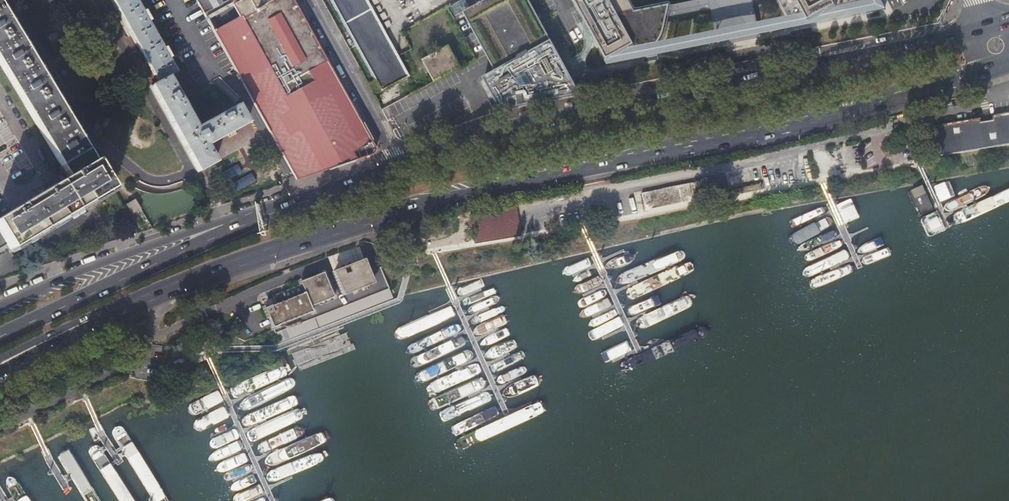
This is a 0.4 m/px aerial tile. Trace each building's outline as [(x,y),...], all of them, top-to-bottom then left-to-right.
[(156,82),(149,86),(193,164),(197,170),(214,161),(205,145),(246,122),(236,105),(195,127),(166,76),(174,72),(166,57),(168,56),(163,48),(161,48),(146,20),(148,19),(143,10),(141,12),(135,0),(112,0),(156,82)] [(295,179),(373,153),(374,149),(369,139),(293,0),(196,0),(233,68),(295,179)] [(367,0),(329,0),(380,92),(408,77),(398,56),(367,0)] [(464,13),(487,54),(496,72),(484,78),(502,110),(576,95),(579,90),(529,0),(488,0),(464,13)] [(719,44),(727,43),(726,38),(745,34),(746,39),(754,37),(752,28),(747,4),(765,0),(699,0),(637,13),(630,0),(571,0),(583,22),(582,22),(608,67),(639,61),(641,60),(645,58),(649,56),(651,54),(654,52),(658,48),(660,45),(661,42),(663,38),(664,35),(667,20),(712,11),(717,35),(719,44)] [(787,21),(792,30),(883,12),(876,0),(776,0),(787,21)] [(60,165),(87,149),(0,4),(0,66),(60,165)] [(727,43),(746,39),(745,34),(726,38),(727,43)] [(429,72),(435,82),(459,69),(447,48),(423,61),(424,63),(423,64),(428,73),(429,72)] [(377,96),(383,107),(394,101),(389,90),(377,96)] [(1008,143),(1008,112),(992,115),(993,119),(987,120),(981,121),(980,117),(931,126),(936,156),(1008,143)] [(216,147),(220,157),(236,152),(232,141),(216,147)] [(87,149),(60,165),(67,177),(0,216),(0,217),(0,233),(5,242),(9,249),(110,189),(87,149)] [(706,198),(702,180),(641,193),(644,210),(706,198)] [(947,190),(944,192),(943,195),(943,198),(946,201),(949,201),(1008,191),(1008,180),(947,190)] [(831,212),(822,214),(818,215),(816,217),(814,220),(815,224),(817,227),(820,228),(824,228),(928,210),(932,208),(934,205),(935,200),(932,196),(930,195),(926,195),(886,202),(831,212)] [(139,208),(134,199),(126,204),(131,213),(139,208)] [(515,207),(468,215),(473,243),(520,235),(515,207)] [(833,228),(800,234),(799,235),(798,238),(799,239),(801,240),(834,234),(836,233),(836,230),(835,228),(833,228)] [(841,244),(844,242),(843,236),(839,235),(802,243),(799,245),(798,248),(801,252),(804,252),(841,244)] [(856,249),(854,248),(807,255),(803,258),(803,261),(804,265),(809,265),(856,257),(857,255),(857,252),(856,249)] [(334,271),(335,273),(339,283),(344,295),(374,283),(368,267),(365,259),(350,264),(334,271)] [(324,272),(313,277),(301,282),(302,284),(274,295),(277,304),(266,308),(274,328),(313,312),(311,307),(334,297),(325,275),(324,272)] [(513,272),(509,272),(468,282),(466,284),(465,288),(468,291),(471,292),(512,282),(515,280),(518,278),(517,275),(517,274),(513,272)] [(677,301),(653,312),(651,313),(650,316),(650,318),(651,319),(654,320),(656,319),(680,309),(682,307),(683,305),(683,303),(682,302),(680,301),(677,301)] [(638,340),(689,319),(690,317),(687,308),(684,308),(633,330),(633,336),(638,340)] [(634,320),(605,333),(604,334),(602,337),(603,339),(604,340),(606,341),(609,340),(637,328),(639,326),(640,324),(639,322),(638,321),(636,320),(634,320)] [(704,338),(698,323),(673,334),(680,349),(704,338)] [(265,376),(247,385),(245,387),(245,391),(248,393),(251,393),(293,374),(297,371),(294,364),(289,365),(265,376)] [(512,397),(563,375),(564,373),(561,365),(559,365),(508,386),(506,390),(505,393),(509,396),(512,397)] [(298,377),(255,396),(254,399),(254,403),(256,405),(259,405),(302,386),(306,382),(303,376),(298,377)] [(304,391),(261,410),(260,412),(260,416),(262,419),(265,419),(308,399),(312,396),(309,389),(304,391)] [(240,402),(236,392),(232,392),(220,397),(207,403),(205,406),(206,411),(209,415),(213,415),(237,404),(240,402)] [(314,399),(273,418),(267,422),(266,428),(270,431),(277,429),(318,410),(321,408),(317,399),(314,399)] [(250,421),(245,411),(242,412),(217,422),(215,425),(215,430),(219,434),(222,434),(247,424),(250,421)] [(271,439),(269,443),(274,445),(278,444),(315,428),(317,426),(317,423),(317,421),(315,419),(313,419),(311,419),(274,436),(271,439)] [(250,426),(229,436),(228,438),(227,443),(230,446),(233,446),(255,436),(256,434),(252,425),(250,426)] [(319,443),(335,434),(331,425),(314,432),(294,440),(280,447),(277,450),(275,455),(279,457),(284,457),(298,452),(319,443)] [(118,430),(116,432),(116,436),(119,439),(123,442),(134,445),(203,465),(206,465),(209,463),(210,458),(209,455),(207,453),(126,429),(122,428),(118,430)] [(230,458),(234,458),(240,456),(259,446),(261,444),(261,441),(258,439),(256,439),(237,449),(231,452),(229,455),(230,458)] [(286,463),(282,466),(287,467),(294,466),(301,464),(310,461),(319,456),(326,451),(326,446),(323,445),(315,447),(307,450),(297,455),(291,459),(286,463)] [(241,459),(240,463),(243,464),(247,464),(251,463),(267,455),(263,447),(247,454),(244,456),(241,459)] [(89,460),(86,463),(87,467),(89,470),(93,473),(174,496),(177,495),(179,494),(181,488),(180,486),(177,483),(112,464),(97,460),(93,459),(89,460)] [(249,478),(271,467),(270,462),(266,459),(246,469),(242,471),(240,475),(239,478),(242,479),(246,479),(249,478)] [(247,482),(245,485),(248,485),(252,485),(257,484),(274,477),(275,474),(274,470),(271,470),(254,477),(250,479),(247,482)] [(26,480),(27,484),(29,487),(33,489),(42,493),(64,500),(100,500),(38,477),(34,476),(30,477),(26,480)] [(279,481),(276,477),(255,489),(253,491),(250,494),(249,497),(252,498),(255,498),(259,498),(280,486),(279,481)] [(288,500),(287,496),(284,493),(267,500),(288,500)]
